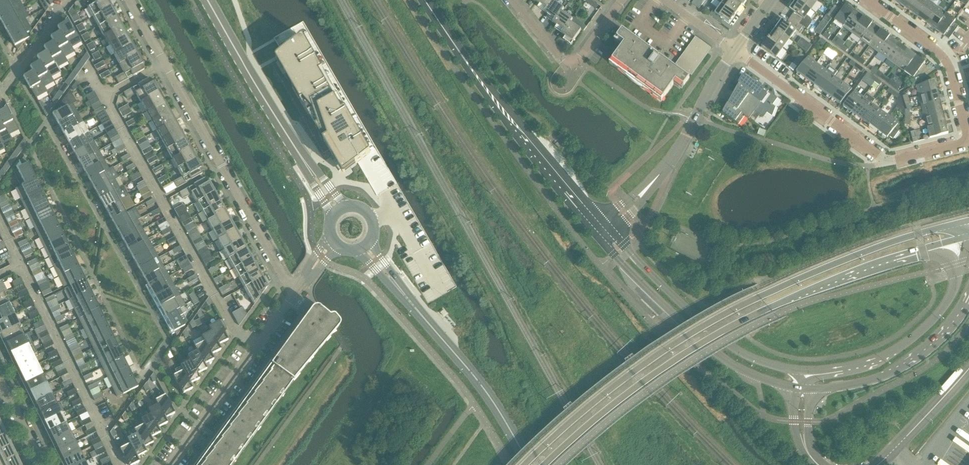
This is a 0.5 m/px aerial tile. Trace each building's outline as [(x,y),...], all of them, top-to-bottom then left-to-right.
[(0,21),(23,8),(18,0),(15,0),(0,9),(0,20),(0,21)] [(15,0),(0,0),(0,9),(15,0)] [(92,17),(111,7),(110,6),(112,6),(112,5),(111,5),(110,3),(109,3),(107,0),(102,0),(87,8),(92,17)] [(547,9),(547,10),(553,1),(554,2),(555,0),(537,0),(536,2),(547,9)] [(586,1),(596,9),(599,5),(592,0),(587,0),(586,1)] [(699,9),(706,0),(694,0),(692,4),(699,9)] [(721,4),(736,15),(742,6),(734,0),(716,0),(721,4)] [(790,18),(803,27),(807,30),(811,25),(811,21),(810,19),(806,16),(811,10),(797,0),(796,0),(789,9),(794,13),(790,18)] [(811,10),(817,1),(816,0),(797,0),(811,10)] [(909,11),(916,0),(903,0),(900,4),(909,11)] [(917,17),(929,1),(927,0),(916,0),(909,11),(917,17)] [(40,3),(43,9),(45,12),(48,8),(44,1),(40,3)] [(544,12),(555,20),(562,12),(564,9),(554,2),(553,1),(547,10),(547,9),(544,12)] [(917,17),(926,23),(938,7),(929,1),(917,17)] [(736,15),(721,4),(715,13),(712,11),(709,16),(720,24),(724,20),(729,24),(736,15)] [(834,21),(843,27),(855,11),(846,5),(834,21)] [(68,12),(70,17),(77,14),(72,6),(68,12)] [(835,6),(831,11),(835,14),(839,9),(835,6)] [(92,17),(98,27),(116,17),(116,16),(117,15),(115,12),(114,13),(111,7),(92,17)] [(926,23),(935,30),(946,14),(938,7),(926,23)] [(0,21),(6,30),(25,20),(28,18),(23,8),(0,21)] [(835,14),(831,11),(827,16),(832,19),(835,14)] [(843,27),(852,34),(863,18),(855,11),(843,27)] [(553,23),(564,31),(570,23),(571,23),(573,20),(562,12),(555,20),(553,23)] [(77,14),(70,17),(73,23),(80,20),(77,14)] [(946,14),(935,30),(949,40),(958,26),(953,23),(955,20),(946,14)] [(57,27),(58,30),(66,43),(68,42),(71,48),(71,47),(81,42),(67,17),(62,25),(57,27)] [(98,27),(103,36),(121,26),(121,25),(122,24),(120,22),(119,22),(116,17),(98,27)] [(564,31),(562,34),(573,42),(581,31),(583,32),(587,27),(574,18),(573,20),(571,23),(570,23),(564,31)] [(782,19),(775,29),(790,39),(796,30),(799,32),(803,27),(790,18),(786,23),(782,19)] [(852,34),(861,40),(872,24),(863,18),(852,34)] [(25,20),(6,30),(17,51),(31,31),(25,20)] [(85,29),(82,23),(75,27),(79,33),(85,29)] [(861,40),(869,46),(881,30),(872,24),(861,40)] [(103,36),(108,46),(127,35),(126,35),(128,34),(127,34),(126,31),(125,32),(121,26),(103,36)] [(775,29),(768,38),(783,49),(790,39),(775,29)] [(50,37),(51,40),(59,53),(61,52),(64,58),(64,57),(74,52),(71,47),(71,48),(68,42),(66,43),(58,30),(55,35),(50,37)] [(621,67),(634,76),(631,79),(640,86),(642,82),(655,91),(652,95),(662,101),(676,81),(684,87),(689,79),(688,78),(690,75),(691,76),(711,49),(695,37),(676,64),(677,66),(675,68),(664,60),(662,62),(651,54),(653,52),(622,30),(617,38),(624,43),(610,63),(609,64),(619,70),(621,67)] [(869,46),(878,53),(890,37),(881,30),(869,46)] [(87,33),(81,36),(84,42),(90,39),(87,33)] [(108,46),(114,55),(132,45),(131,44),(133,43),(132,43),(131,40),(130,41),(127,35),(108,46)] [(836,37),(832,43),(841,49),(843,46),(845,43),(836,37)] [(878,53),(887,59),(898,43),(890,37),(878,53)] [(783,49),(768,38),(761,48),(776,58),(783,49)] [(278,62),(272,65),(323,153),(329,150),(340,170),(354,162),(357,167),(370,156),(371,156),(371,155),(371,154),(371,153),(369,150),(362,139),(359,140),(305,47),(308,45),(306,40),(305,40),(304,39),(303,39),(302,40),(292,47),(281,56),(278,58),(278,59),(277,59),(277,60),(277,61),(278,62)] [(43,47),(44,50),(45,50),(52,63),(54,62),(57,68),(58,67),(67,62),(64,57),(64,58),(61,52),(59,53),(51,40),(48,45),(43,47)] [(86,46),(89,52),(96,48),(92,42),(86,46)] [(808,43),(803,49),(807,52),(812,46),(808,43)] [(887,59),(896,65),(907,49),(898,43),(887,59)] [(114,55),(119,65),(137,54),(138,53),(136,50),(135,50),(132,45),(114,55)] [(896,65),(904,72),(916,56),(907,49),(896,65)] [(36,57),(38,60),(38,59),(45,73),(47,72),(50,77),(51,77),(60,72),(58,67),(57,68),(54,62),(52,63),(45,50),(44,50),(41,55),(36,57)] [(91,55),(95,61),(101,58),(97,52),(91,55)] [(86,53),(79,62),(82,67),(89,58),(86,53)] [(800,53),(796,58),(801,62),(804,56),(800,53)] [(137,54),(119,65),(124,73),(115,78),(118,84),(144,70),(141,65),(143,64),(137,54)] [(916,56),(904,72),(913,78),(925,62),(916,56)] [(796,73),(805,79),(817,64),(808,57),(796,73)] [(801,62),(796,58),(793,63),(797,67),(801,62)] [(29,67),(31,70),(31,69),(38,83),(40,82),(44,87),(53,82),(51,77),(50,77),(47,72),(45,73),(38,59),(38,60),(34,64),(29,67)] [(103,61),(94,66),(96,70),(105,65),(103,61)] [(82,67),(79,62),(74,69),(77,75),(82,67)] [(805,79),(814,86),(825,70),(817,64),(805,79)] [(825,70),(814,86),(823,92),(834,76),(837,72),(828,66),(825,70)] [(31,69),(31,70),(27,74),(23,77),(29,89),(30,89),(35,98),(47,92),(44,87),(40,82),(38,83),(31,69)] [(110,75),(108,71),(99,76),(101,80),(110,75)] [(67,79),(70,85),(75,77),(72,72),(67,79)] [(744,74),(737,86),(760,103),(754,112),(763,118),(767,113),(772,116),(775,107),(773,105),(778,98),(744,74)] [(823,92),(831,98),(843,83),(834,76),(823,92)] [(136,94),(140,103),(158,92),(159,91),(157,88),(156,89),(153,83),(151,84),(148,79),(123,93),(127,99),(136,94)] [(65,81),(60,89),(63,94),(68,87),(65,81)] [(916,86),(919,97),(938,92),(935,81),(916,86)] [(843,83),(831,98),(840,105),(852,89),(843,83)] [(760,103),(737,86),(722,114),(738,125),(739,125),(745,116),(749,119),(754,112),(760,103)] [(61,96),(58,91),(53,99),(56,104),(61,96)] [(843,107),(852,113),(863,98),(854,91),(843,107)] [(52,114),(58,124),(77,114),(72,104),(75,102),(69,92),(54,113),(52,114)] [(140,103),(145,112),(164,102),(163,101),(165,100),(164,100),(160,92),(158,92),(140,103)] [(919,97),(922,107),(940,102),(938,92),(919,97)] [(852,113),(861,120),(872,104),(875,100),(866,94),(863,98),(852,113)] [(88,102),(91,106),(99,101),(97,97),(88,102)] [(46,108),(49,114),(54,106),(51,101),(46,108)] [(145,112),(151,122),(169,111),(169,110),(170,110),(170,109),(169,110),(168,107),(167,107),(164,102),(145,112)] [(922,107),(924,117),(943,113),(940,102),(922,107)] [(4,130),(6,129),(9,135),(19,130),(6,104),(0,112),(0,123),(4,130)] [(861,120),(869,126),(881,110),(872,104),(861,120)] [(118,110),(120,114),(129,109),(127,105),(118,110)] [(102,107),(94,111),(96,115),(104,111),(102,107)] [(129,109),(120,114),(122,118),(131,113),(129,109)] [(869,126),(878,132),(889,117),(881,110),(869,126)] [(151,122),(156,131),(174,121),(174,120),(175,119),(170,111),(169,111),(151,122)] [(924,117),(927,128),(945,123),(943,113),(924,117)] [(58,124),(63,134),(82,123),(77,114),(58,124)] [(107,116),(99,121),(101,125),(109,120),(107,116)] [(889,117),(878,132),(887,139),(889,136),(893,140),(899,131),(895,128),(899,123),(889,117)] [(125,123),(128,127),(137,122),(134,118),(125,123)] [(156,131),(161,140),(180,130),(179,129),(180,129),(180,128),(178,126),(177,126),(174,121),(156,131)] [(1,145),(2,144),(11,140),(9,135),(6,129),(4,130),(0,123),(0,142),(1,145)] [(63,134),(68,143),(88,132),(82,123),(63,134)] [(945,123),(927,128),(930,139),(948,134),(945,123)] [(104,130),(106,134),(115,130),(112,126),(104,130)] [(140,128),(131,133),(133,137),(142,132),(140,128)] [(161,140),(166,150),(185,140),(184,139),(186,138),(185,138),(184,135),(183,136),(180,130),(161,140)] [(68,143),(74,153),(93,142),(88,132),(68,143)] [(109,140),(112,144),(120,139),(118,135),(109,140)] [(136,142),(138,146),(147,141),(145,137),(136,142)] [(23,140),(16,149),(19,155),(26,145),(23,140)] [(166,150),(172,159),(190,149),(190,148),(191,147),(190,147),(189,145),(188,145),(185,140),(166,150)] [(74,153),(79,162),(98,151),(93,142),(74,153)] [(115,149),(117,153),(125,149),(123,144),(115,149)] [(150,147),(141,152),(143,156),(152,151),(150,147)] [(19,155),(16,149),(11,157),(13,163),(19,155)] [(172,159),(177,169),(195,158),(196,157),(194,154),(193,155),(190,149),(172,159)] [(79,162),(84,171),(103,161),(98,151),(79,162)] [(120,159),(122,163),(131,158),(128,154),(120,159)] [(15,189),(15,190),(35,180),(24,156),(24,157),(20,162),(22,167),(17,169),(25,185),(15,189)] [(146,161),(149,165),(158,160),(155,156),(146,161)] [(195,158),(177,169),(182,177),(173,182),(176,188),(202,174),(199,169),(201,168),(200,167),(201,166),(196,158),(195,158)] [(3,167),(6,173),(12,165),(9,159),(3,167)] [(84,171),(90,181),(109,170),(103,161),(84,171)] [(125,168),(127,172),(136,167),(134,163),(125,168)] [(152,170),(154,174),(163,169),(161,165),(152,170)] [(112,168),(109,170),(90,181),(95,190),(117,178),(112,168)] [(139,173),(130,177),(133,181),(141,177),(139,173)] [(166,175),(157,180),(159,184),(168,179),(166,175)] [(117,178),(95,190),(100,200),(123,187),(117,178)] [(191,194),(196,203),(214,192),(215,191),(213,188),(212,188),(209,182),(207,183),(204,179),(179,193),(182,199),(191,194)] [(15,190),(20,199),(40,190),(35,180),(15,190)] [(144,182),(136,187),(138,191),(146,186),(144,182)] [(100,200),(105,209),(128,196),(123,187),(100,200)] [(20,199),(25,209),(45,199),(40,190),(20,199)] [(141,197),(143,201),(152,196),(150,192),(141,197)] [(196,203),(201,212),(219,202),(219,201),(220,200),(218,197),(217,198),(214,192),(196,203)] [(105,209),(111,220),(131,209),(130,208),(133,206),(128,196),(105,209)] [(25,209),(30,219),(50,209),(45,199),(25,209)] [(145,203),(147,207),(155,203),(153,199),(145,203)] [(0,209),(9,205),(7,201),(0,204),(0,209)] [(201,212),(206,221),(225,211),(224,210),(226,210),(225,209),(224,207),(223,207),(219,202),(201,212)] [(174,210),(176,214),(185,209),(183,205),(174,210)] [(159,208),(150,213),(153,217),(161,212),(159,208)] [(30,219),(35,229),(54,219),(50,209),(30,219)] [(111,220),(118,231),(137,221),(140,219),(135,209),(131,211),(131,209),(111,220)] [(185,209),(176,214),(178,218),(187,213),(185,209)] [(12,211),(3,215),(5,219),(14,215),(12,211)] [(206,221),(212,231),(230,221),(230,220),(231,219),(229,216),(228,217),(225,211),(206,221)] [(156,223),(158,227),(166,222),(164,218),(156,223)] [(190,218),(181,223),(183,227),(192,222),(190,218)] [(35,229),(39,238),(59,228),(54,219),(35,229)] [(16,220),(8,224),(10,229),(18,224),(16,220)] [(118,231),(123,241),(142,230),(137,221),(118,231)] [(212,231),(217,240),(235,230),(235,229),(236,229),(236,228),(234,226),(233,226),(230,221),(212,231)] [(169,227),(161,232),(163,236),(171,231),(169,227)] [(39,238),(44,248),(64,238),(59,228),(39,238)] [(186,233),(189,237),(198,232),(195,228),(186,233)] [(21,230),(12,234),(15,238),(23,234),(21,230)] [(123,241),(128,250),(147,239),(142,230),(123,241)] [(217,240),(222,250),(240,239),(242,238),(241,238),(240,235),(238,236),(235,230),(217,240)] [(166,241),(168,245),(177,241),(174,237),(166,241)] [(203,241),(201,237),(192,242),(194,246),(203,241)] [(44,248),(49,258),(69,248),(64,238),(44,248)] [(128,250),(133,260),(153,249),(147,239),(128,250)] [(222,250),(227,259),(246,249),(245,248),(247,248),(247,247),(246,247),(245,245),(244,245),(240,239),(222,250)] [(17,244),(19,248),(28,244),(26,240),(17,244)] [(182,250),(180,246),(171,251),(174,255),(182,250)] [(206,247),(197,252),(199,256),(208,251),(206,247)] [(49,258),(53,267),(73,258),(69,248),(49,258)] [(33,254),(31,249),(22,253),(24,258),(33,254)] [(133,260),(139,269),(158,258),(153,249),(133,260)] [(227,259),(233,269),(251,259),(251,258),(252,257),(250,254),(249,255),(246,249),(227,259)] [(8,252),(0,256),(0,258),(2,262),(11,258),(8,252)] [(185,255),(177,260),(179,264),(187,260),(185,255)] [(202,261),(204,265),(213,260),(211,256),(202,261)] [(53,267),(58,277),(78,267),(73,258),(53,267)] [(139,269),(144,278),(163,268),(158,258),(139,269)] [(27,263),(29,267),(37,263),(35,259),(27,263)] [(233,269),(238,278),(256,268),(256,267),(257,266),(255,264),(254,264),(251,259),(233,269)] [(192,269),(190,265),(182,269),(184,273),(192,269)] [(207,270),(210,275),(219,270),(216,266),(207,270)] [(58,277),(64,288),(83,279),(78,267),(58,277)] [(144,278),(149,288),(168,277),(163,268),(144,278)] [(238,278),(243,288),(262,277),(261,277),(263,276),(262,276),(261,273),(259,274),(256,268),(238,278)] [(31,273),(34,277),(42,273),(40,269),(31,273)] [(195,274),(187,279),(189,283),(198,278),(195,274)] [(224,279),(222,275),(213,280),(215,284),(224,279)] [(149,288),(154,297),(174,287),(168,277),(149,288)] [(262,277),(243,288),(253,306),(267,288),(262,277)] [(20,278),(12,282),(14,288),(23,284),(20,278)] [(36,283),(38,287),(47,283),(45,278),(36,283)] [(64,288),(69,300),(89,290),(83,279),(64,288)] [(218,289),(220,293),(229,288),(227,284),(218,289)] [(154,297),(160,307),(179,296),(174,287),(154,297)] [(26,289),(17,293),(20,298),(28,294),(26,289)] [(41,293),(43,297),(52,293),(50,289),(41,293)] [(69,300),(74,309),(94,300),(89,290),(69,300)] [(9,304),(4,293),(0,295),(0,308),(9,304)] [(188,296),(192,301),(196,299),(193,293),(188,296)] [(44,299),(46,304),(55,299),(53,295),(44,299)] [(160,307),(165,316),(184,306),(179,296),(160,307)] [(34,305),(31,299),(22,303),(25,309),(34,305)] [(74,309),(79,319),(99,309),(94,300),(74,309)] [(14,315),(9,304),(0,308),(0,322),(14,315)] [(49,309),(51,314),(60,309),(58,305),(49,309)] [(184,306),(165,316),(176,336),(180,331),(179,329),(183,326),(187,322),(179,309),(184,306)] [(242,307),(231,313),(238,326),(246,315),(242,307)] [(285,346),(285,347),(285,348),(285,349),(286,350),(272,368),(273,369),(264,379),(265,380),(256,391),(257,391),(240,413),(241,413),(231,424),(232,425),(223,435),(224,436),(215,446),(216,447),(207,458),(208,458),(202,464),(232,464),(235,461),(234,461),(243,450),(252,439),(251,438),(260,428),(259,427),(268,417),(267,416),(292,382),(303,368),(304,368),(337,328),(338,327),(338,326),(338,325),(338,324),(337,323),(333,318),(332,318),(332,317),(331,317),(330,317),(329,317),(329,318),(328,318),(328,317),(318,309),(316,309),(315,308),(313,308),(312,309),(311,309),(310,310),(310,311),(298,327),(301,329),(295,336),(293,334),(286,344),(288,345),(287,345),(286,345),(285,346)] [(79,319),(84,329),(103,319),(99,309),(79,319)] [(28,314),(30,320),(39,316),(36,310),(28,314)] [(19,325),(14,315),(0,322),(0,335),(19,325)] [(54,319),(56,323),(65,319),(63,315),(54,319)] [(84,329),(88,339),(108,329),(103,319),(84,329)] [(208,327),(210,332),(211,332),(217,344),(218,343),(218,345),(227,341),(228,340),(223,329),(226,328),(221,320),(208,327)] [(33,325),(35,330),(44,325),(42,321),(33,325)] [(5,345),(23,336),(19,326),(20,326),(19,325),(0,335),(0,336),(5,345)] [(69,329),(67,325),(59,329),(61,333),(69,329)] [(88,339),(93,348),(113,339),(108,329),(88,339)] [(46,331),(38,335),(40,339),(48,335),(46,331)] [(201,337),(203,342),(204,341),(210,353),(211,355),(220,350),(221,350),(218,345),(218,343),(217,344),(211,332),(210,332),(201,337)] [(74,339),(72,334),(64,339),(66,343),(74,339)] [(5,345),(9,354),(28,345),(23,336),(5,345)] [(93,348),(98,358),(118,348),(113,339),(93,348)] [(53,345),(51,340),(42,344),(45,349),(53,345)] [(194,347),(196,351),(197,351),(203,363),(204,365),(213,360),(214,360),(211,355),(210,353),(204,341),(203,342),(194,347)] [(77,344),(68,348),(70,352),(79,348),(77,344)] [(9,354),(14,364),(33,355),(28,345),(9,354)] [(98,358),(102,368),(122,358),(118,348),(98,358)] [(47,354),(49,359),(58,355),(56,350),(47,354)] [(187,356),(189,361),(190,361),(196,373),(196,372),(197,374),(206,370),(207,369),(204,365),(203,363),(197,351),(196,351),(187,356)] [(84,358),(82,354),(73,358),(75,362),(84,358)] [(14,364),(19,374),(37,365),(33,355),(14,364)] [(102,368),(107,377),(127,368),(122,358),(102,368)] [(52,364),(54,368),(63,364),(60,360),(52,364)] [(180,366),(182,371),(189,382),(190,384),(199,379),(200,379),(197,374),(196,372),(196,373),(190,361),(189,361),(180,366)] [(78,368),(80,372),(88,368),(86,363),(78,368)] [(19,374),(23,384),(42,374),(37,365),(19,374)] [(107,377),(112,387),(132,377),(127,368),(107,377)] [(57,374),(59,378),(67,374),(65,369),(57,374)] [(182,371),(172,376),(182,394),(183,394),(192,389),(193,389),(190,384),(189,382),(182,371)] [(91,373),(83,377),(85,382),(93,377),(91,373)] [(23,384),(28,393),(47,384),(42,374),(23,384)] [(132,377),(112,387),(117,397),(137,387),(132,377)] [(61,383),(64,388),(72,384),(70,379),(61,383)] [(87,387),(89,391),(98,387),(96,383),(87,387)] [(28,393),(33,403),(52,394),(47,384),(28,393)] [(66,393),(68,398),(77,393),(75,389),(66,393)] [(92,397),(94,401),(103,397),(101,393),(92,397)] [(33,403),(38,413),(56,404),(52,394),(33,403)] [(154,400),(157,405),(164,417),(165,418),(174,414),(175,413),(165,395),(154,400)] [(71,403),(73,407),(82,403),(79,398),(71,403)] [(38,413),(42,422),(61,413),(56,404),(38,413)] [(147,410),(150,415),(157,427),(157,426),(158,428),(167,423),(167,424),(168,423),(165,418),(164,417),(157,405),(147,410)] [(84,408),(76,412),(78,417),(86,413),(84,408)] [(42,422),(47,432),(66,423),(61,413),(42,422)] [(140,420),(143,425),(143,424),(150,436),(151,438),(160,433),(161,433),(158,428),(157,426),(157,427),(150,415),(140,420)] [(91,423),(89,418),(80,422),(83,427),(91,423)] [(47,432),(52,442),(71,433),(66,423),(47,432)] [(133,430),(136,434),(142,446),(143,446),(144,448),(153,443),(151,438),(150,436),(143,424),(143,425),(133,430)] [(96,432),(94,427),(85,432),(87,436),(96,432)] [(52,442),(57,451),(75,442),(71,433),(52,442)] [(9,445),(4,434),(0,436),(0,449),(9,445)] [(126,439),(129,444),(135,456),(136,456),(137,457),(146,453),(146,452),(144,448),(143,446),(142,446),(136,434),(126,439)] [(98,437),(90,441),(92,446),(101,442),(98,437)] [(57,451),(61,461),(80,452),(75,442),(57,451)] [(129,444),(118,450),(122,458),(123,457),(127,464),(134,464),(138,462),(139,463),(139,462),(137,457),(136,456),(135,456),(129,444)] [(15,455),(9,445),(0,449),(0,463),(15,455)] [(103,447),(94,451),(97,456),(105,452),(103,447)] [(63,464),(78,464),(85,462),(80,452),(61,461),(63,464)] [(15,455),(0,463),(0,464),(19,464),(15,455)] [(101,464),(102,464),(110,461),(108,457),(99,461),(101,464)]
